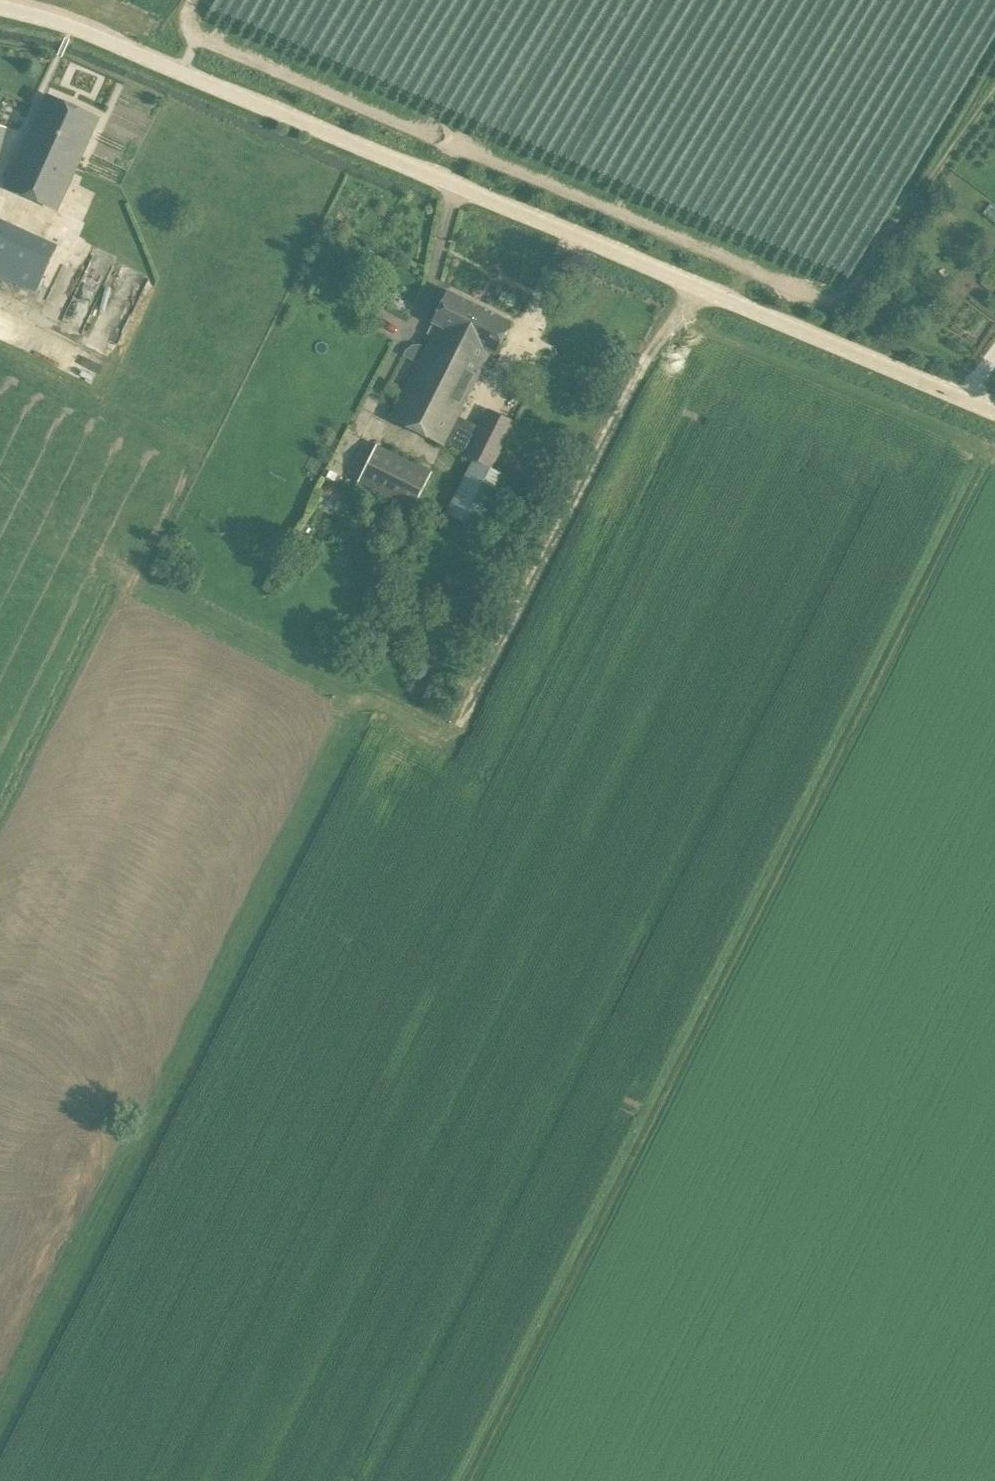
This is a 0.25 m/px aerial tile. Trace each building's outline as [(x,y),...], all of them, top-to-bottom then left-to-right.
[(4,189),(57,213),(99,119),(47,95),(4,189)] [(36,293),(58,245),(0,219),(0,277),(36,293)] [(437,325),(390,419),(443,446),(462,407),(444,398),(459,368),(472,343),(465,339),(481,307),(448,291),(432,323),(437,325)] [(459,368),(444,398),(462,407),(490,351),(496,354),(511,323),(481,307),(465,339),(472,343),(459,368)] [(488,410),(464,456),(492,470),(515,423),(488,410)] [(376,444),(357,482),(413,509),(432,471),(376,444)]
